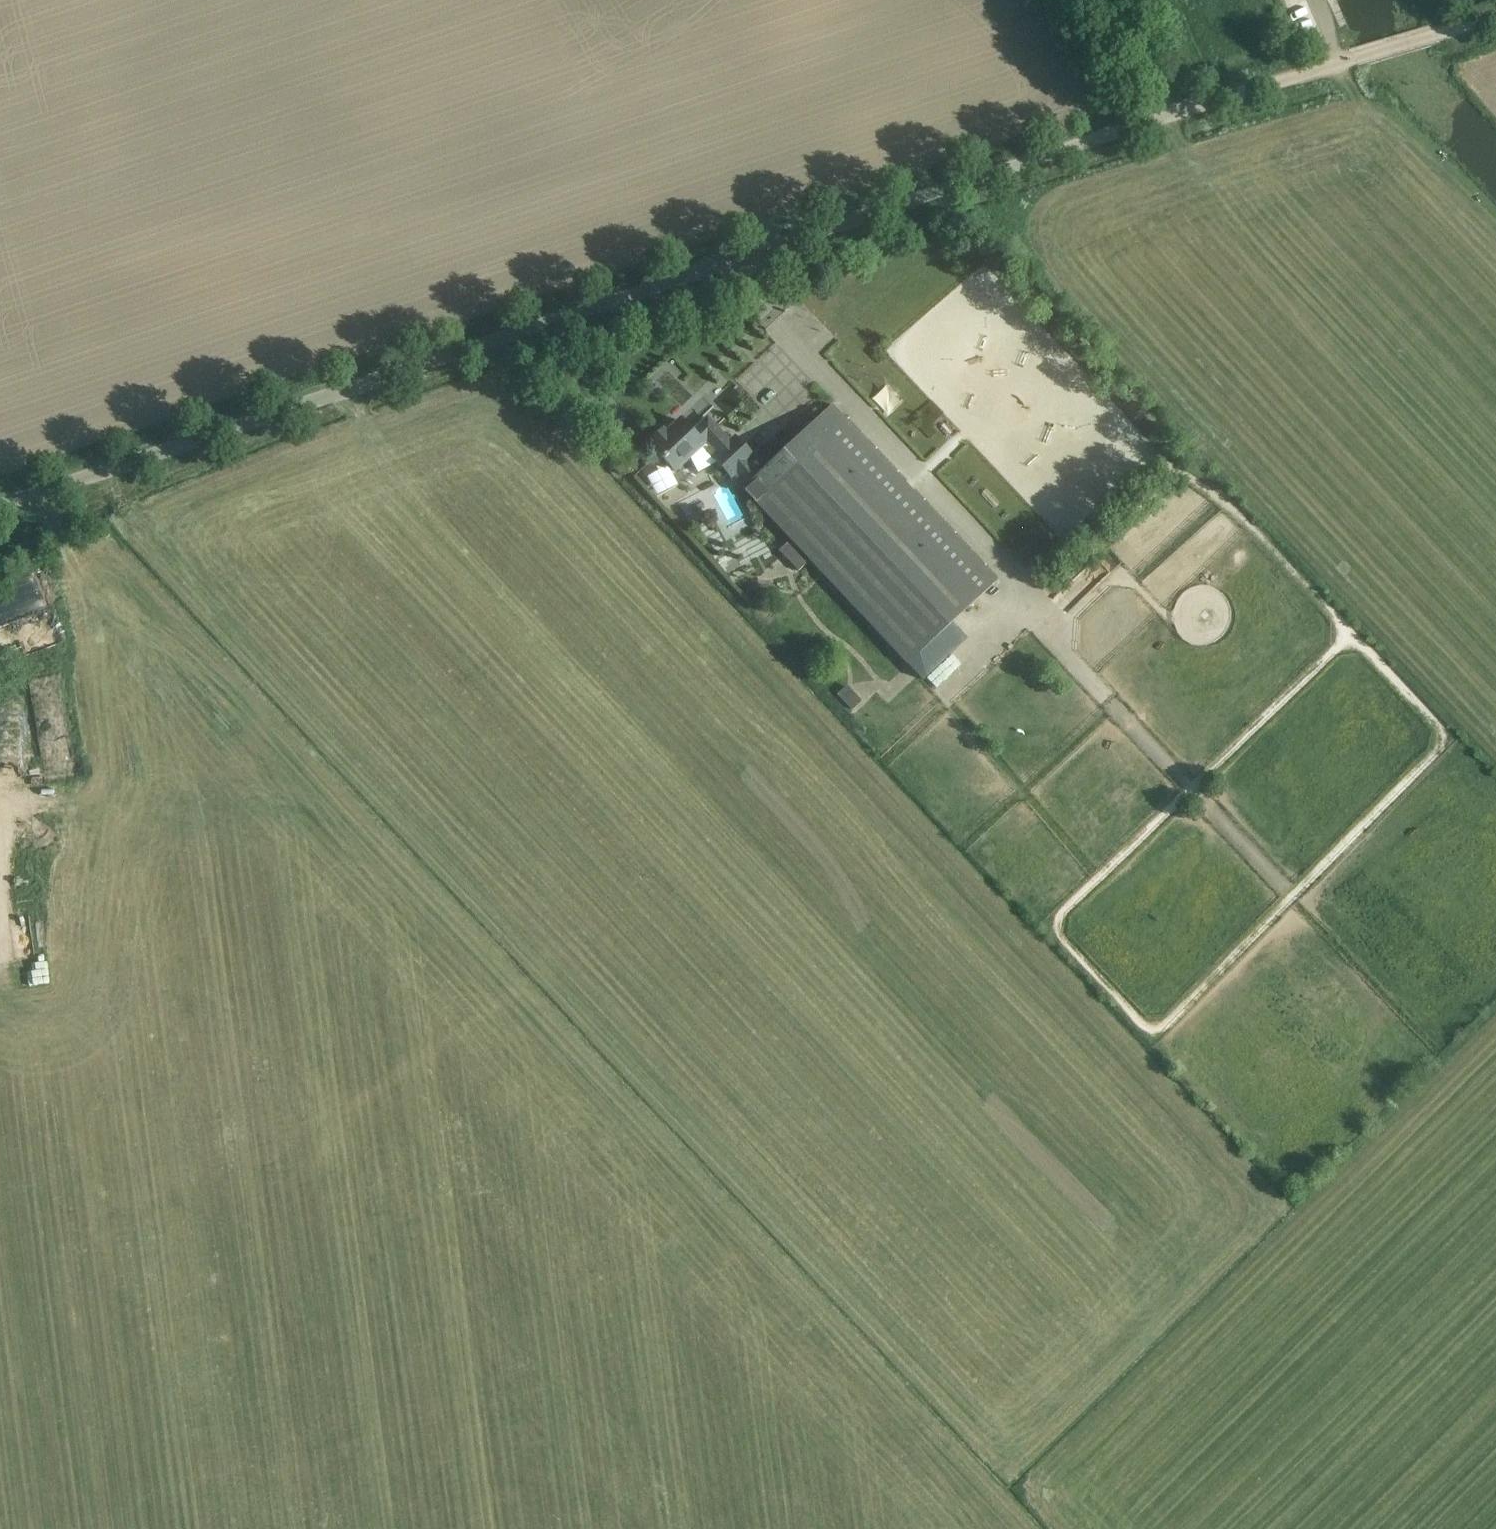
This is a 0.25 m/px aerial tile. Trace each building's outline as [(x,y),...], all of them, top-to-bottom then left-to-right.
[(748,461),(735,472),(746,484),(741,488),(907,665),(996,581),(831,405),(759,473),(748,461)] [(654,444),(651,447),(675,472),(679,468),(686,462),(691,457),(697,471),(715,462),(716,461),(730,476),(735,472),(748,461),(752,457),(737,441),(734,437),(729,442),(707,418),(691,433),(679,421),(665,434),(662,431),(651,441),(654,444)] [(789,541),(779,550),(798,571),(809,561),(789,541)] [(1040,550),(1048,559),(1056,551),(1048,542),(1040,550)] [(738,565),(725,571),(731,583),(744,577),(738,565)] [(835,696),(850,708),(859,698),(844,686),(835,696)] [(14,938),(20,956),(31,952),(29,944),(23,945),(21,936),(14,938)]
